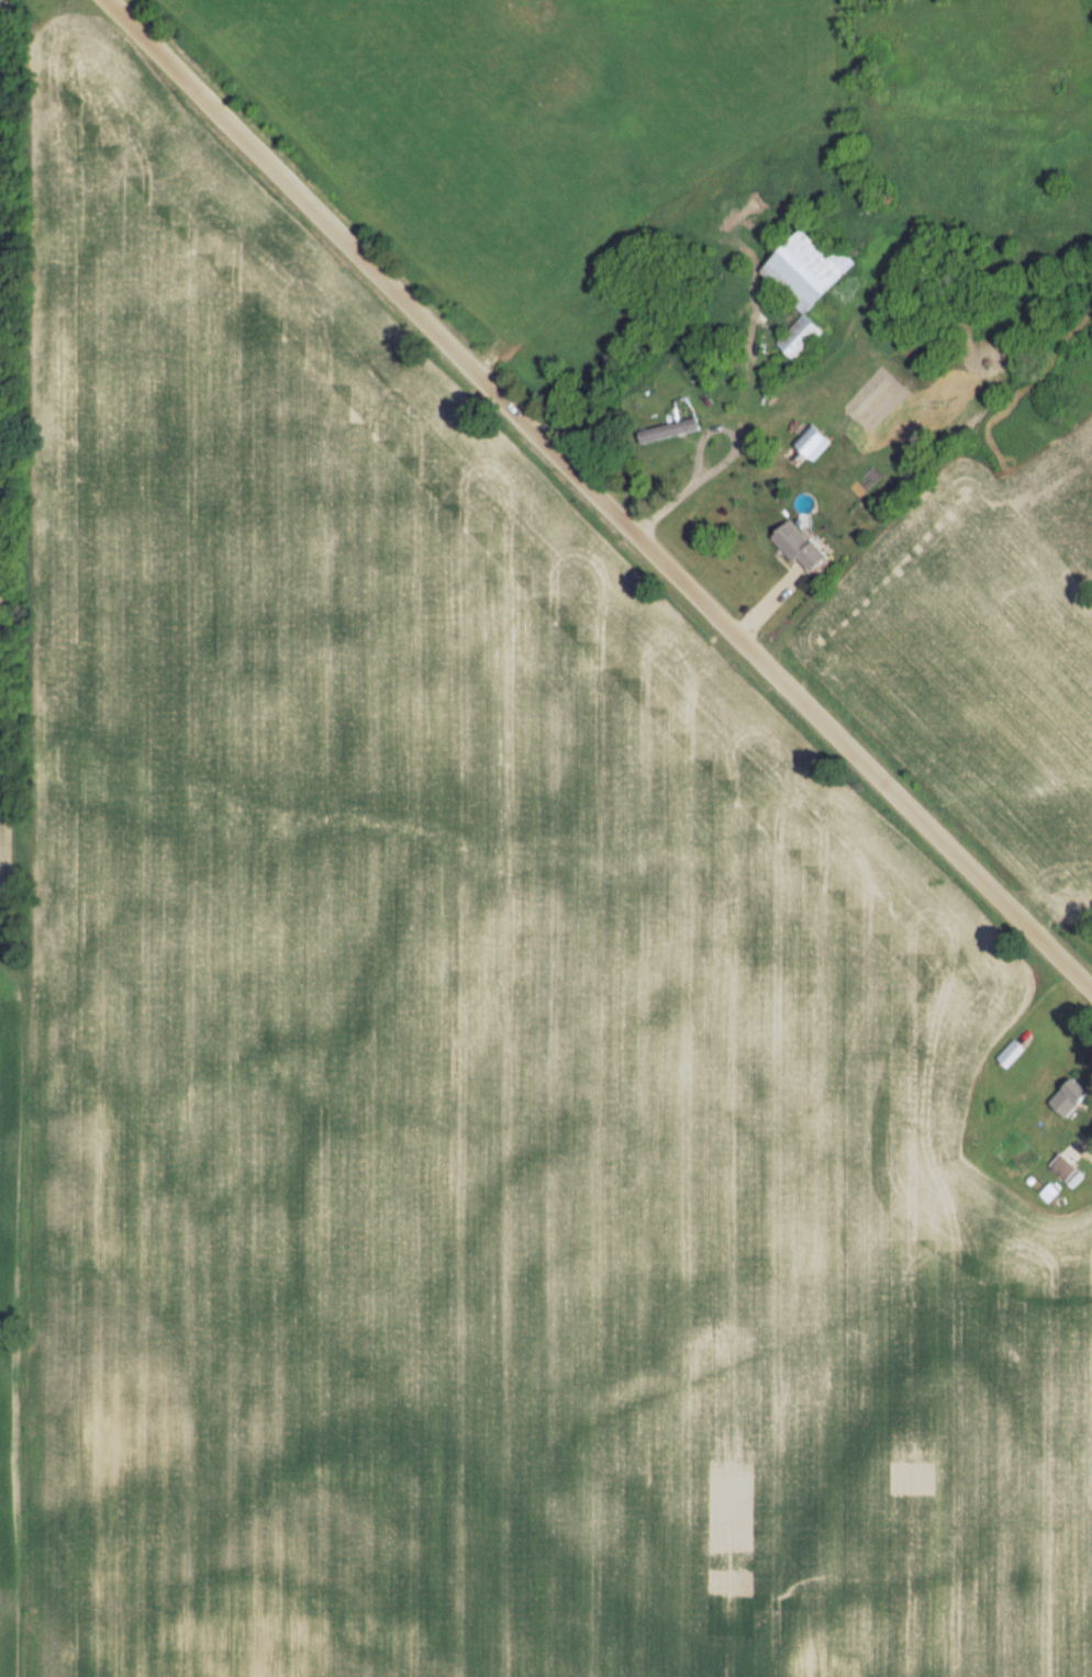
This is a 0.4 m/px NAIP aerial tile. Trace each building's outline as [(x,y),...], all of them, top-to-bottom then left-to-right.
[(799,316),(852,263),(830,241),(819,251),(798,229),(756,271),(799,316)] [(773,344),(790,361),(818,332),(801,316),(773,344)] [(698,431),(694,418),(635,432),(638,446),(698,431)] [(810,463),(828,443),(808,425),(790,445),(810,463)] [(787,521),(769,539),(805,575),(823,556),(787,521)] [(1022,1052),(1012,1042),(994,1061),(1004,1070),(1022,1052)] [(1088,1094),(1071,1078),(1046,1104),(1062,1120),(1088,1094)]
